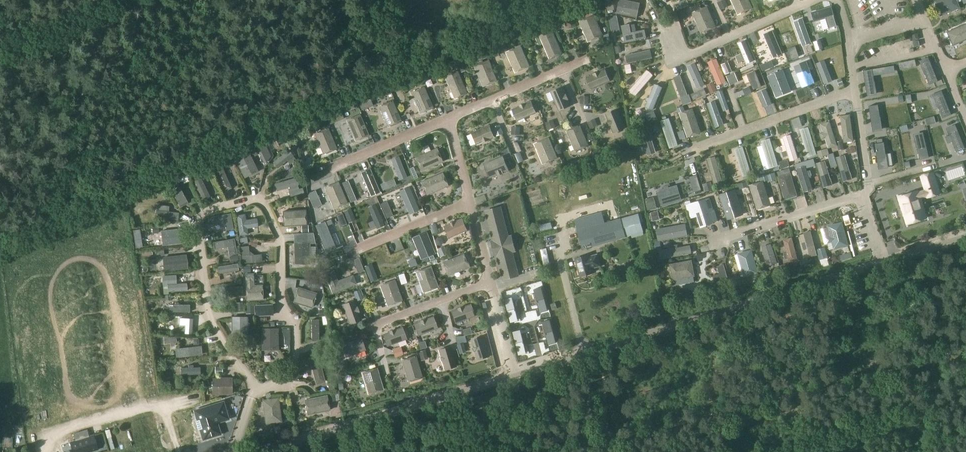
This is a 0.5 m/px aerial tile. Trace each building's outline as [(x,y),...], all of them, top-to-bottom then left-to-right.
[(605,1),(606,10),(614,8),(613,0),(611,0),(605,1)] [(633,0),(619,0),(616,12),(637,17),(640,2),(633,0)] [(738,13),(752,7),(749,0),(733,0),(738,13)] [(939,14),(959,7),(957,0),(934,0),(939,14)] [(706,4),(692,10),(701,31),(715,25),(706,4)] [(831,4),(811,10),(814,20),(834,15),(831,4)] [(593,13),(579,19),(588,40),(602,34),(593,13)] [(617,14),(609,16),(612,33),(620,31),(617,14)] [(794,20),(803,44),(811,42),(802,17),(794,20)] [(946,30),(952,44),(965,38),(965,21),(946,30)] [(553,28),(539,34),(548,57),(562,51),(553,28)] [(645,28),(623,32),(625,41),(646,37),(645,28)] [(764,32),(774,56),(782,53),(772,29),(764,32)] [(737,42),(746,63),(754,60),(746,39),(737,42)] [(521,44),(507,50),(516,71),(530,65),(521,44)] [(650,48),(626,54),(627,62),(652,57),(650,48)] [(464,57),(456,60),(461,71),(469,68),(464,57)] [(708,60),(718,84),(726,81),(716,57),(708,60)] [(488,58),(474,64),(483,86),(497,80),(488,58)] [(817,61),(825,83),(833,80),(825,58),(817,61)] [(794,65),(802,86),(815,81),(807,60),(794,65)] [(686,64),(697,88),(705,85),(695,61),(686,64)] [(930,61),(922,64),(928,80),(936,77),(930,61)] [(458,68),(444,74),(453,98),(467,92),(458,68)] [(646,68),(629,89),(635,95),(653,74),(646,68)] [(605,69),(586,77),(591,89),(610,81),(605,69)] [(768,74),(776,96),(791,90),(783,69),(768,74)] [(873,71),(863,72),(868,94),(877,93),(873,71)] [(655,81),(645,106),(653,110),(663,85),(655,81)] [(424,85),(410,91),(419,113),(433,107),(424,85)] [(562,86),(550,91),(558,111),(571,106),(562,86)] [(396,90),(390,94),(393,100),(400,96),(396,90)] [(936,100),(933,101),(936,108),(939,108),(941,114),(949,111),(941,92),(934,95),(936,100)] [(586,95),(577,96),(578,103),(587,102),(586,95)] [(392,99),(378,105),(387,126),(401,120),(392,99)] [(707,102),(715,126),(723,124),(715,99),(707,102)] [(531,100),(512,109),(517,121),(536,113),(531,100)] [(679,111),(687,136),(700,131),(692,107),(679,111)] [(617,108),(605,114),(613,133),(625,128),(617,108)] [(878,108),(869,109),(873,130),(882,129),(878,108)] [(366,125),(375,123),(373,112),(363,114),(366,125)] [(360,113),(346,118),(355,140),(369,134),(360,113)] [(841,115),(844,141),(854,140),(850,113),(841,115)] [(660,120),(669,147),(678,145),(669,117),(660,120)] [(822,122),(829,147),(837,144),(830,120),(822,122)] [(582,123),(567,130),(575,150),(590,144),(582,123)] [(951,135),(947,137),(949,142),(953,141),(956,151),(964,147),(956,123),(948,126),(951,135)] [(490,125),(470,133),(475,145),(494,137),(490,125)] [(328,126),(314,132),(323,153),(337,148),(328,126)] [(518,139),(516,126),(509,127),(512,140),(518,139)] [(800,128),(808,156),(816,153),(808,126),(800,128)] [(639,129),(647,154),(655,151),(647,127),(639,129)] [(783,136),(790,160),(798,158),(791,133),(783,136)] [(922,133),(914,136),(919,158),(927,156),(922,133)] [(549,136),(534,142),(543,163),(558,156),(549,136)] [(762,140),(770,167),(778,165),(770,137),(762,140)] [(264,143),(256,147),(264,163),(266,162),(270,156),(264,143)] [(884,143),(875,144),(878,167),(887,165),(884,143)] [(735,148),(744,175),(751,173),(743,145),(735,148)] [(415,156),(421,170),(443,161),(437,147),(415,156)] [(733,148),(727,149),(733,174),(740,172),(733,148)] [(288,150),(272,162),(277,169),(293,156),(288,150)] [(515,159),(525,157),(524,150),(513,152),(515,159)] [(248,151),(234,158),(244,178),(258,171),(248,151)] [(836,156),(843,181),(851,178),(844,154),(836,156)] [(398,155),(390,158),(399,180),(407,177),(398,155)] [(706,158),(713,182),(722,180),(715,155),(706,158)] [(503,156),(483,164),(490,179),(509,171),(503,156)] [(786,157),(777,160),(779,166),(788,163),(786,157)] [(813,158),(796,163),(798,170),(815,164),(813,158)] [(694,160),(686,162),(692,190),(700,188),(694,160)] [(816,162),(824,187),(833,184),(825,160),(816,162)] [(220,163),(212,166),(223,193),(231,189),(220,163)] [(798,169),(804,191),(813,189),(806,167),(798,169)] [(291,168),(284,172),(287,178),(294,173),(291,168)] [(370,168),(360,172),(370,195),(380,191),(370,168)] [(420,180),(426,194),(448,185),(442,171),(420,180)] [(779,175),(785,198),(797,195),(790,172),(779,175)] [(199,173),(191,177),(201,200),(210,197),(199,173)] [(766,173),(759,176),(761,182),(768,179),(766,173)] [(939,193),(933,173),(921,176),(925,190),(918,192),(918,191),(899,197),(907,224),(926,217),(920,198),(927,196),(927,197),(939,193)] [(274,184),(276,191),(297,185),(295,177),(274,184)] [(338,181),(324,186),(333,207),(347,201),(338,181)] [(475,193),(481,192),(478,182),(472,183),(475,193)] [(750,186),(758,211),(771,207),(763,182),(750,186)] [(177,184),(168,188),(180,207),(188,203),(177,184)] [(656,189),(661,205),(680,199),(675,184),(656,189)] [(409,186),(399,190),(409,213),(418,209),(409,186)] [(720,193),(727,218),(742,214),(735,189),(734,189),(720,193)] [(941,195),(929,199),(932,210),(944,207),(941,195)] [(654,197),(645,198),(648,210),(656,208),(654,197)] [(696,215),(700,227),(714,222),(706,198),(685,204),(689,217),(696,215)] [(375,203),(367,206),(376,228),(384,225),(375,203)] [(555,204),(545,207),(549,221),(559,218),(555,204)] [(169,206),(157,205),(157,210),(156,210),(155,218),(175,220),(176,212),(168,211),(169,206)] [(509,235),(502,206),(486,210),(493,240),(490,240),(494,257),(498,256),(504,278),(518,275),(512,251),(516,250),(512,234),(509,235)] [(848,208),(849,216),(860,215),(860,208),(848,208)] [(305,210),(282,211),(283,226),(306,225),(305,210)] [(230,213),(207,217),(208,225),(223,222),(225,231),(233,230),(230,213)] [(245,214),(236,215),(239,236),(248,234),(247,229),(258,227),(256,218),(245,220),(245,214)] [(643,232),(640,222),(643,222),(641,214),(596,226),(594,220),(576,225),(582,248),(643,232)] [(463,218),(443,226),(448,238),(468,230),(463,218)] [(324,221),(315,224),(325,252),(335,248),(324,221)] [(658,240),(687,235),(685,223),(656,228),(658,240)] [(180,229),(160,231),(162,246),(182,244),(180,229)] [(412,237),(421,258),(435,253),(426,231),(412,237)] [(810,231),(801,234),(807,256),(816,253),(810,231)] [(314,233),(293,234),(294,264),(310,264),(309,244),(314,243),(314,233)] [(247,237),(248,244),(256,244),(256,236),(247,237)] [(788,259),(797,257),(792,236),(783,239),(788,259)] [(234,238),(212,243),(213,250),(227,247),(228,256),(237,254),(234,238)] [(690,243),(665,245),(665,254),(690,253),(690,243)] [(767,266),(777,263),(771,243),(761,246),(767,266)] [(248,246),(240,246),(242,263),(261,262),(260,254),(249,255),(248,246)] [(744,276),(758,272),(751,248),(737,253),(744,276)] [(464,253),(444,260),(449,275),(469,267),(464,253)] [(185,254),(162,257),(164,271),(187,269),(185,254)] [(601,265),(598,254),(588,257),(587,255),(575,258),(580,276),(594,272),(592,267),(601,265)] [(672,280),(694,275),(692,259),(669,263),(672,280)] [(716,262),(717,271),(725,271),(724,262),(716,262)] [(237,264),(217,267),(218,274),(238,271),(237,264)] [(364,267),(370,282),(378,280),(372,264),(364,267)] [(415,271),(422,291),(438,286),(431,266),(415,271)] [(333,269),(325,272),(332,292),(356,284),(353,274),(337,280),(333,269)] [(253,273),(244,274),(245,301),(263,300),(262,285),(253,285),(253,273)] [(175,275),(161,276),(161,285),(163,285),(163,294),(168,294),(168,292),(187,291),(186,283),(176,284),(175,275)] [(379,285),(386,304),(402,299),(395,279),(379,285)] [(316,293),(297,287),(292,303),(311,309),(316,293)] [(354,300),(342,304),(349,325),(362,320),(354,300)] [(470,303),(450,311),(455,324),(475,316),(470,303)] [(273,304),(255,305),(255,316),(273,315),(273,304)] [(433,316),(413,323),(418,336),(438,329),(433,316)] [(247,317),(231,317),(231,338),(247,338),(247,317)] [(192,319),(179,318),(178,325),(179,325),(179,329),(184,330),(183,334),(191,334),(192,319)] [(318,320),(311,320),(311,336),(319,336),(318,320)] [(492,323),(487,325),(492,336),(497,334),(492,323)] [(402,327),(382,334),(387,347),(407,339),(402,327)] [(471,327),(463,329),(465,336),(473,333),(471,327)] [(279,329),(262,329),(262,351),(279,350),(279,329)] [(176,335),(163,337),(164,344),(170,344),(170,347),(174,347),(177,342),(176,335)] [(484,336),(471,339),(477,360),(490,356),(484,336)] [(361,338),(341,345),(346,358),(365,350),(361,338)] [(175,349),(176,357),(202,354),(201,346),(175,349)] [(401,346),(392,348),(394,357),(403,354),(401,346)] [(451,346),(438,350),(444,370),(457,366),(451,346)] [(318,357),(308,359),(315,385),(325,382),(318,357)] [(403,364),(408,383),(419,380),(414,361),(403,364)] [(181,368),(181,375),(200,375),(200,367),(193,367),(193,365),(187,365),(187,368),(181,368)] [(377,367),(361,372),(367,394),(383,389),(377,367)] [(231,378),(212,378),(212,395),(232,395),(231,378)] [(338,393),(331,394),(332,401),(339,399),(338,393)] [(326,395),(303,400),(306,415),(329,410),(326,395)] [(262,400),(265,425),(280,423),(277,398),(262,400)] [(203,439),(220,434),(217,422),(228,419),(223,402),(194,411),(203,439)] [(180,414),(185,431),(198,427),(193,410),(180,414)] [(98,449),(94,435),(70,443),(73,451),(88,451),(98,449)]
